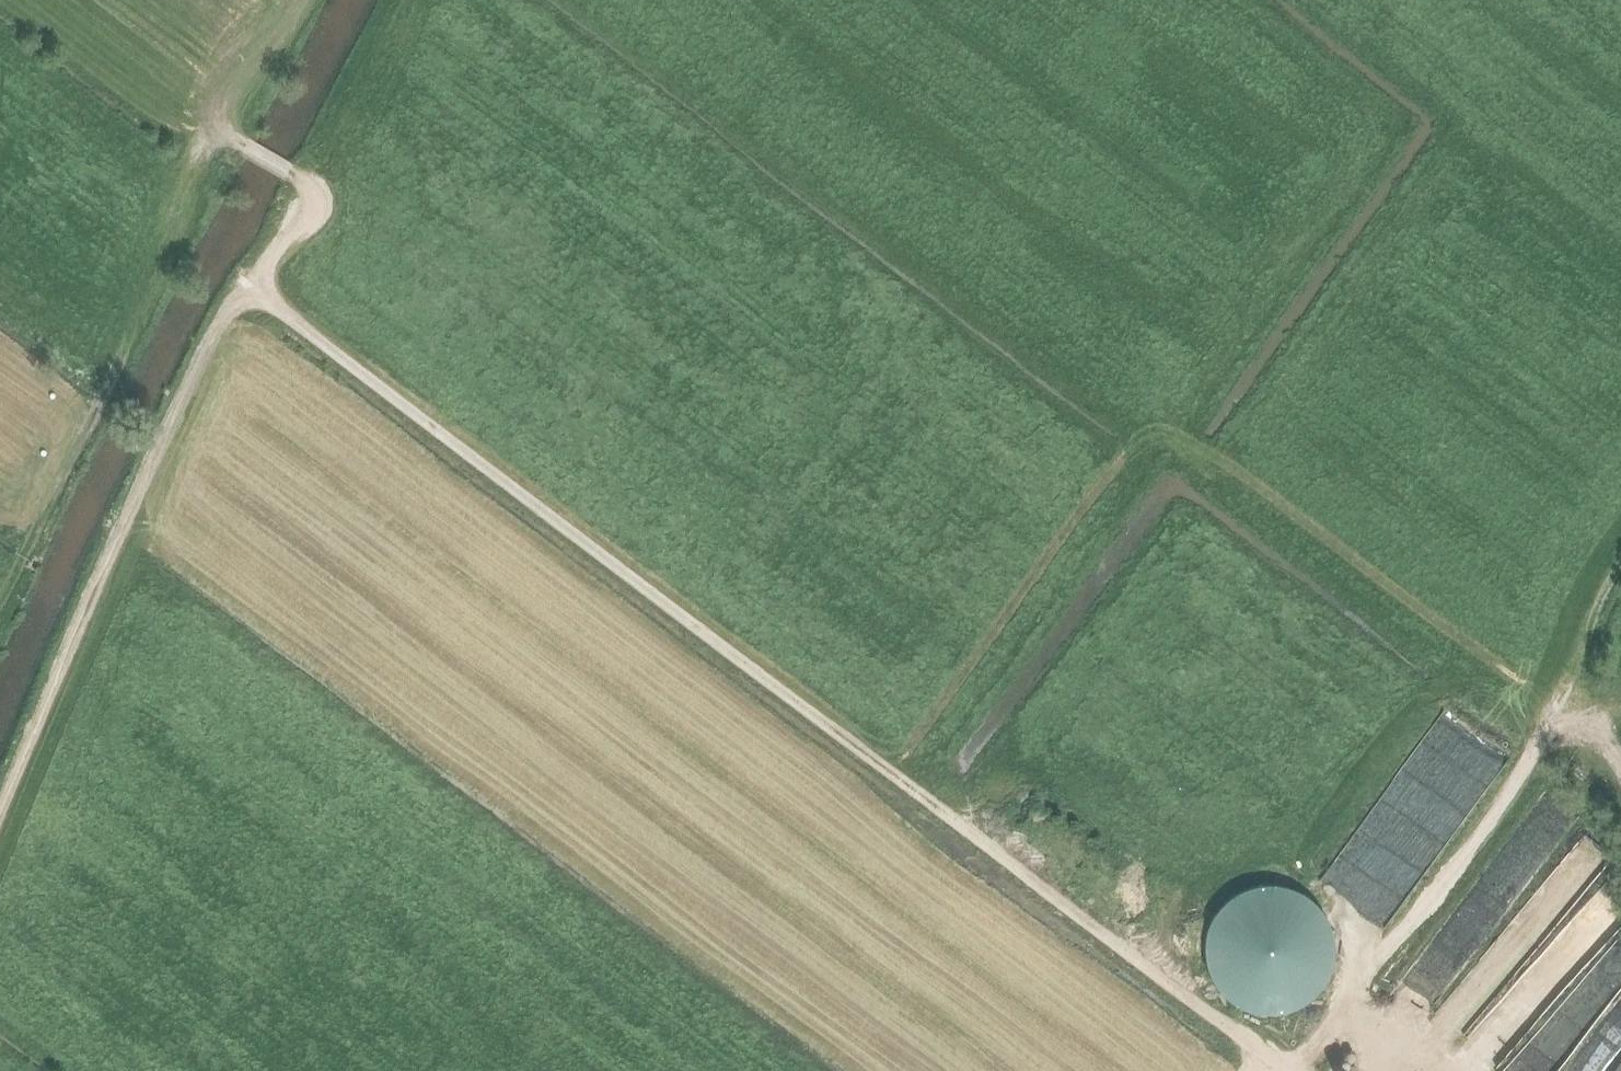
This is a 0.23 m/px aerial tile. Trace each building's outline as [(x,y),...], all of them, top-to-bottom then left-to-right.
[(1271,1010),(1322,994),(1327,942),(1310,886),(1258,882),(1211,896),(1207,951),(1223,1005),(1271,1010)] [(1610,1070),(1620,1070),(1620,1055),(1610,1070)] [(1501,1070),(1556,1070),(1557,1062),(1502,1057),(1501,1070)]
